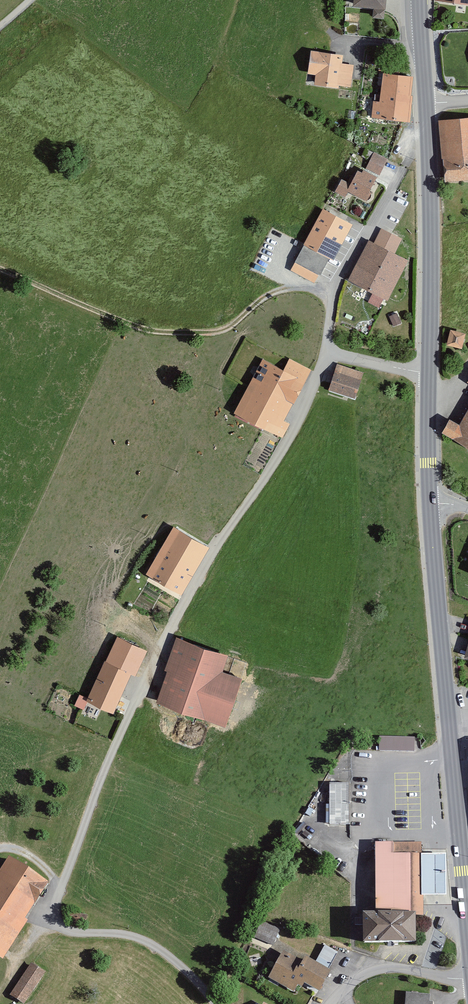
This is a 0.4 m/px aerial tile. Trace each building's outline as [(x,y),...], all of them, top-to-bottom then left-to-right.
[(349,5),(368,7),(367,16),(379,18),(381,0),(349,0),(349,5)] [(340,54),(306,50),(303,73),(312,75),(310,85),(335,88),(335,85),(349,87),(352,64),(339,63),(340,54)] [(377,102),(371,101),(369,118),(406,121),(409,76),(379,73),(377,102)] [(436,120),(440,180),(467,178),(467,118),(436,120)] [(385,158),(371,152),(363,168),(377,175),(385,158)] [(346,183),(338,179),(331,191),(342,197),(345,190),(359,198),(371,176),(354,167),(346,183)] [(349,225),(320,209),(301,244),(330,260),(349,225)] [(404,259),(365,239),(344,280),(383,299),(404,259)] [(462,333),(446,329),(442,347),(458,350),(462,333)] [(279,370),(258,359),(230,414),(279,439),(287,424),(280,421),(307,369),(286,358),(279,370)] [(361,373),(334,364),(325,390),(351,399),(361,373)] [(455,424),(446,419),(437,433),(467,451),(467,402),(455,424)] [(205,546),(170,526),(142,574),(178,594),(205,546)] [(223,654),(174,637),(151,702),(221,727),(238,678),(217,671),(223,654)] [(127,673),(101,661),(82,701),(109,713),(127,673)] [(380,735),(379,749),(416,750),(416,736),(380,735)] [(351,767),(339,766),(338,780),(351,781),(351,767)] [(327,822),(349,823),(350,782),(329,781),(327,822)] [(388,843),(371,843),(372,915),(356,915),(356,945),(409,944),(408,918),(420,917),(420,897),(442,897),(441,854),(388,855),(388,843)] [(13,857),(0,878),(0,954),(8,959),(55,883),(13,857)] [(279,930),(260,922),(254,937),(272,945),(279,930)] [(299,961),(281,951),(266,979),(291,993),(295,986),(298,988),(300,984),(315,992),(327,972),(301,958),(299,961)] [(34,963),(13,995),(28,1003),(49,972),(34,963)] [(402,992),(401,1003),(428,1003),(429,994),(402,992)]
